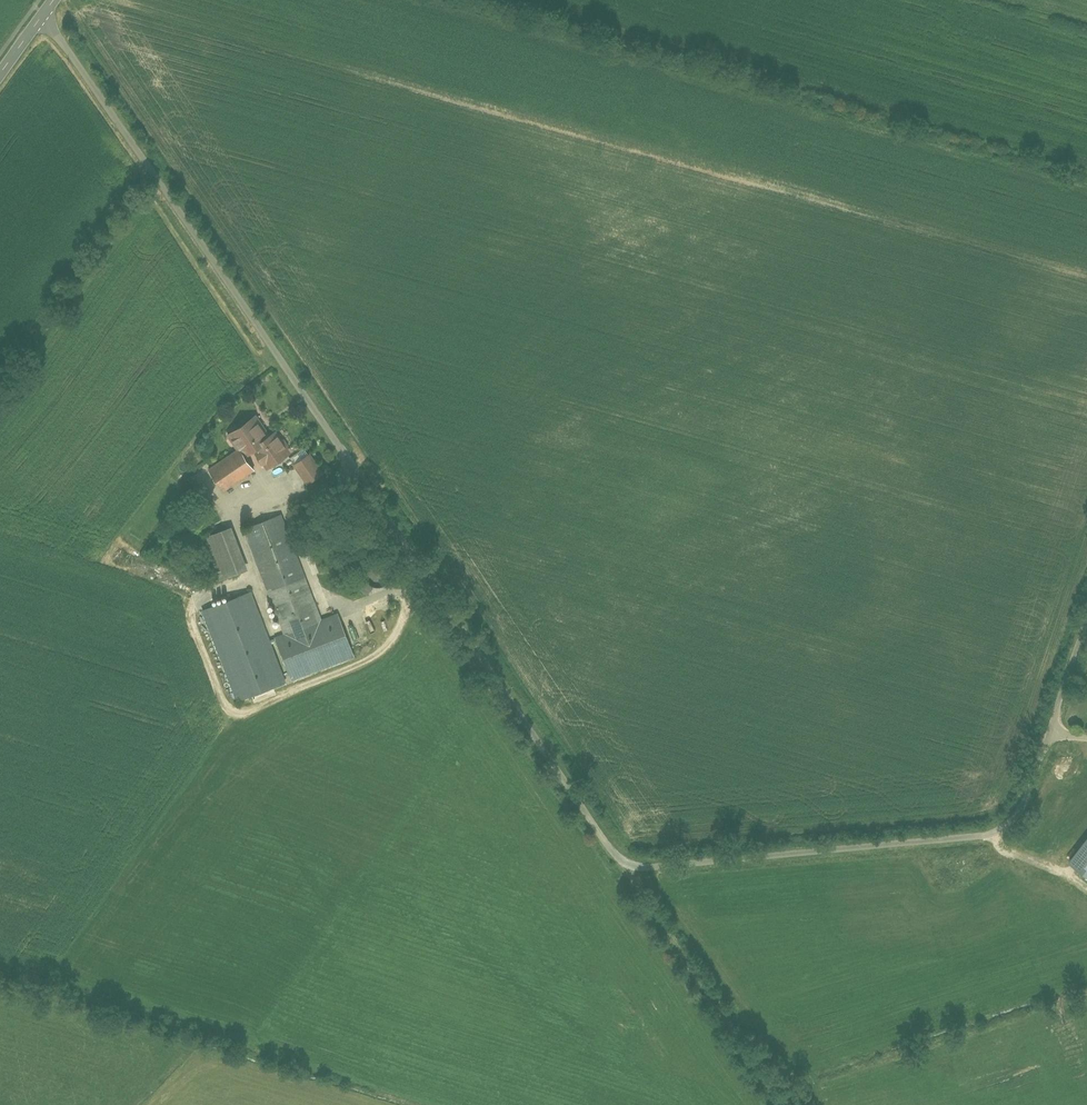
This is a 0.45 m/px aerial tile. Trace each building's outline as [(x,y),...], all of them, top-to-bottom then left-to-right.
[(207,467),(222,487),(251,465),(242,453),(250,447),(264,465),(287,448),(271,427),(266,430),(252,411),(224,431),(235,446),(207,467)] [(310,441),(283,459),(299,484),(326,467),(310,441)] [(195,484),(184,492),(192,503),(203,494),(195,484)] [(280,514),(243,528),(283,630),(272,634),(290,681),(355,656),(338,612),(321,619),(280,514)] [(242,565),(227,526),(201,536),(216,575),(242,565)] [(352,557),(336,562),(339,572),(355,567),(352,557)] [(473,617),(477,622),(487,615),(483,610),(473,617)] [(434,631),(423,635),(428,646),(438,642),(434,631)] [(527,762),(514,769),(519,777),(523,775),(528,784),(537,779),(527,762)]
